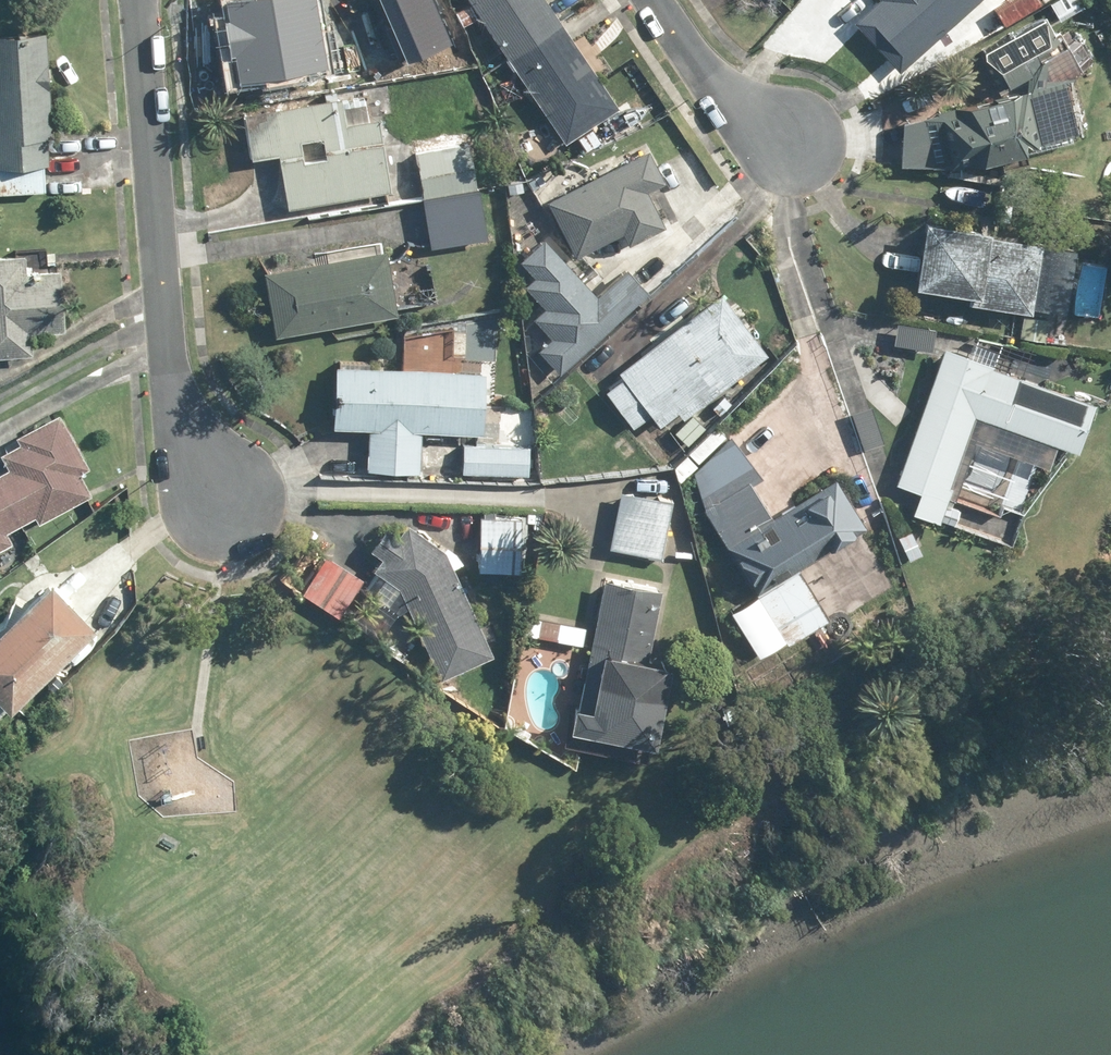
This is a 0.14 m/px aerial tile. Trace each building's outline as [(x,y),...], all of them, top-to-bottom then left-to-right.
[(586,152),(601,141),(591,127),(619,108),(546,0),(466,0),(468,4),(454,14),(463,28),(478,18),(565,145),(576,137),(586,152)] [(876,1),(854,22),(899,71),(975,0),(875,0),(876,1)] [(992,9),(1003,27),(1041,4),(1039,0),(1008,0),(992,9)] [(1047,4),(1059,23),(1084,7),(1079,0),(1053,0),(1047,4)] [(439,2),(394,22),(413,66),(458,47),(439,2)] [(314,24),(240,36),(249,93),(341,79),(390,38),(370,12),(357,23),(340,3),(314,24)] [(1042,16),(979,52),(992,75),(995,73),(1023,57),(1055,38),(1042,16)] [(0,37),(0,194),(47,192),(45,166),(50,166),(49,140),(52,140),(47,35),(0,37)] [(1031,72),(1023,57),(995,73),(1003,88),(1031,72)] [(1065,77),(926,115),(943,177),(1083,139),(1065,77)] [(247,128),(252,158),(277,154),(287,209),(391,190),(379,118),(368,119),(364,97),(341,101),(341,97),(269,110),(271,124),(247,128)] [(470,141),(415,150),(431,248),(486,239),(470,141)] [(621,163),(615,152),(577,172),(569,157),(528,179),(571,258),(620,232),(627,245),(665,225),(646,192),(665,182),(647,149),(621,163)] [(1065,308),(1073,247),(989,236),(990,231),(924,222),(915,289),(964,295),(963,303),(1043,313),(1044,306),(1065,308)] [(597,297),(542,237),(518,261),(533,276),(524,285),(544,306),(534,316),(552,335),(539,349),(561,372),(645,289),(625,269),(597,297)] [(388,263),(384,241),(314,254),(316,263),(260,273),(271,337),(332,326),(334,337),(399,326),(396,309),(436,302),(427,256),(388,263)] [(0,256),(0,358),(34,355),(32,335),(66,331),(60,267),(27,270),(26,254),(0,256)] [(621,377),(603,392),(632,428),(651,413),(661,425),(677,411),(684,420),(766,353),(723,300),(702,317),(695,309),(617,373),(621,377)] [(1048,318),(1021,315),(1018,339),(1046,342),(1048,318)] [(936,324),(895,319),(892,346),(933,350),(936,324)] [(452,371),(454,326),(402,338),(400,369),(334,366),(332,428),(369,430),(367,471),(420,474),(422,432),(481,435),(484,373),(452,371)] [(1011,543),(1023,513),(1040,464),(1049,467),(1057,445),(1076,452),(1094,401),(944,346),(895,481),(920,490),(912,512),(937,521),(939,517),(1011,543)] [(13,543),(7,532),(34,517),(38,523),(90,495),(79,473),(88,468),(58,413),(15,437),(19,445),(2,454),(11,470),(0,476),(0,550),(13,543)] [(714,425),(687,452),(699,463),(726,436),(714,425)] [(664,426),(648,440),(669,466),(685,452),(664,426)] [(828,616),(797,564),(864,523),(836,477),(772,516),(752,483),(763,477),(730,436),(691,474),(709,505),(705,507),(727,543),(728,545),(754,587),(755,589),(787,641),(828,616)] [(529,447),(461,444),(460,472),(528,475),(529,447)] [(672,498),(619,490),(610,550),(663,558),(663,556),(665,544),(672,498)] [(521,517),(480,516),(478,570),(520,571),(521,517)] [(462,562),(446,547),(444,549),(407,525),(377,569),(385,575),(370,596),(387,607),(400,587),(439,677),(491,653),(454,570),(462,562)] [(912,527),(895,535),(908,561),(925,553),(912,527)] [(362,578),(324,553),(300,591),(338,615),(362,578)] [(570,704),(563,740),(644,756),(646,743),(651,744),(667,661),(647,658),(660,587),(603,576),(578,705),(570,704)] [(95,629),(50,583),(0,632),(0,703),(9,713),(59,665),(69,675),(102,642),(92,632),(95,629)]
